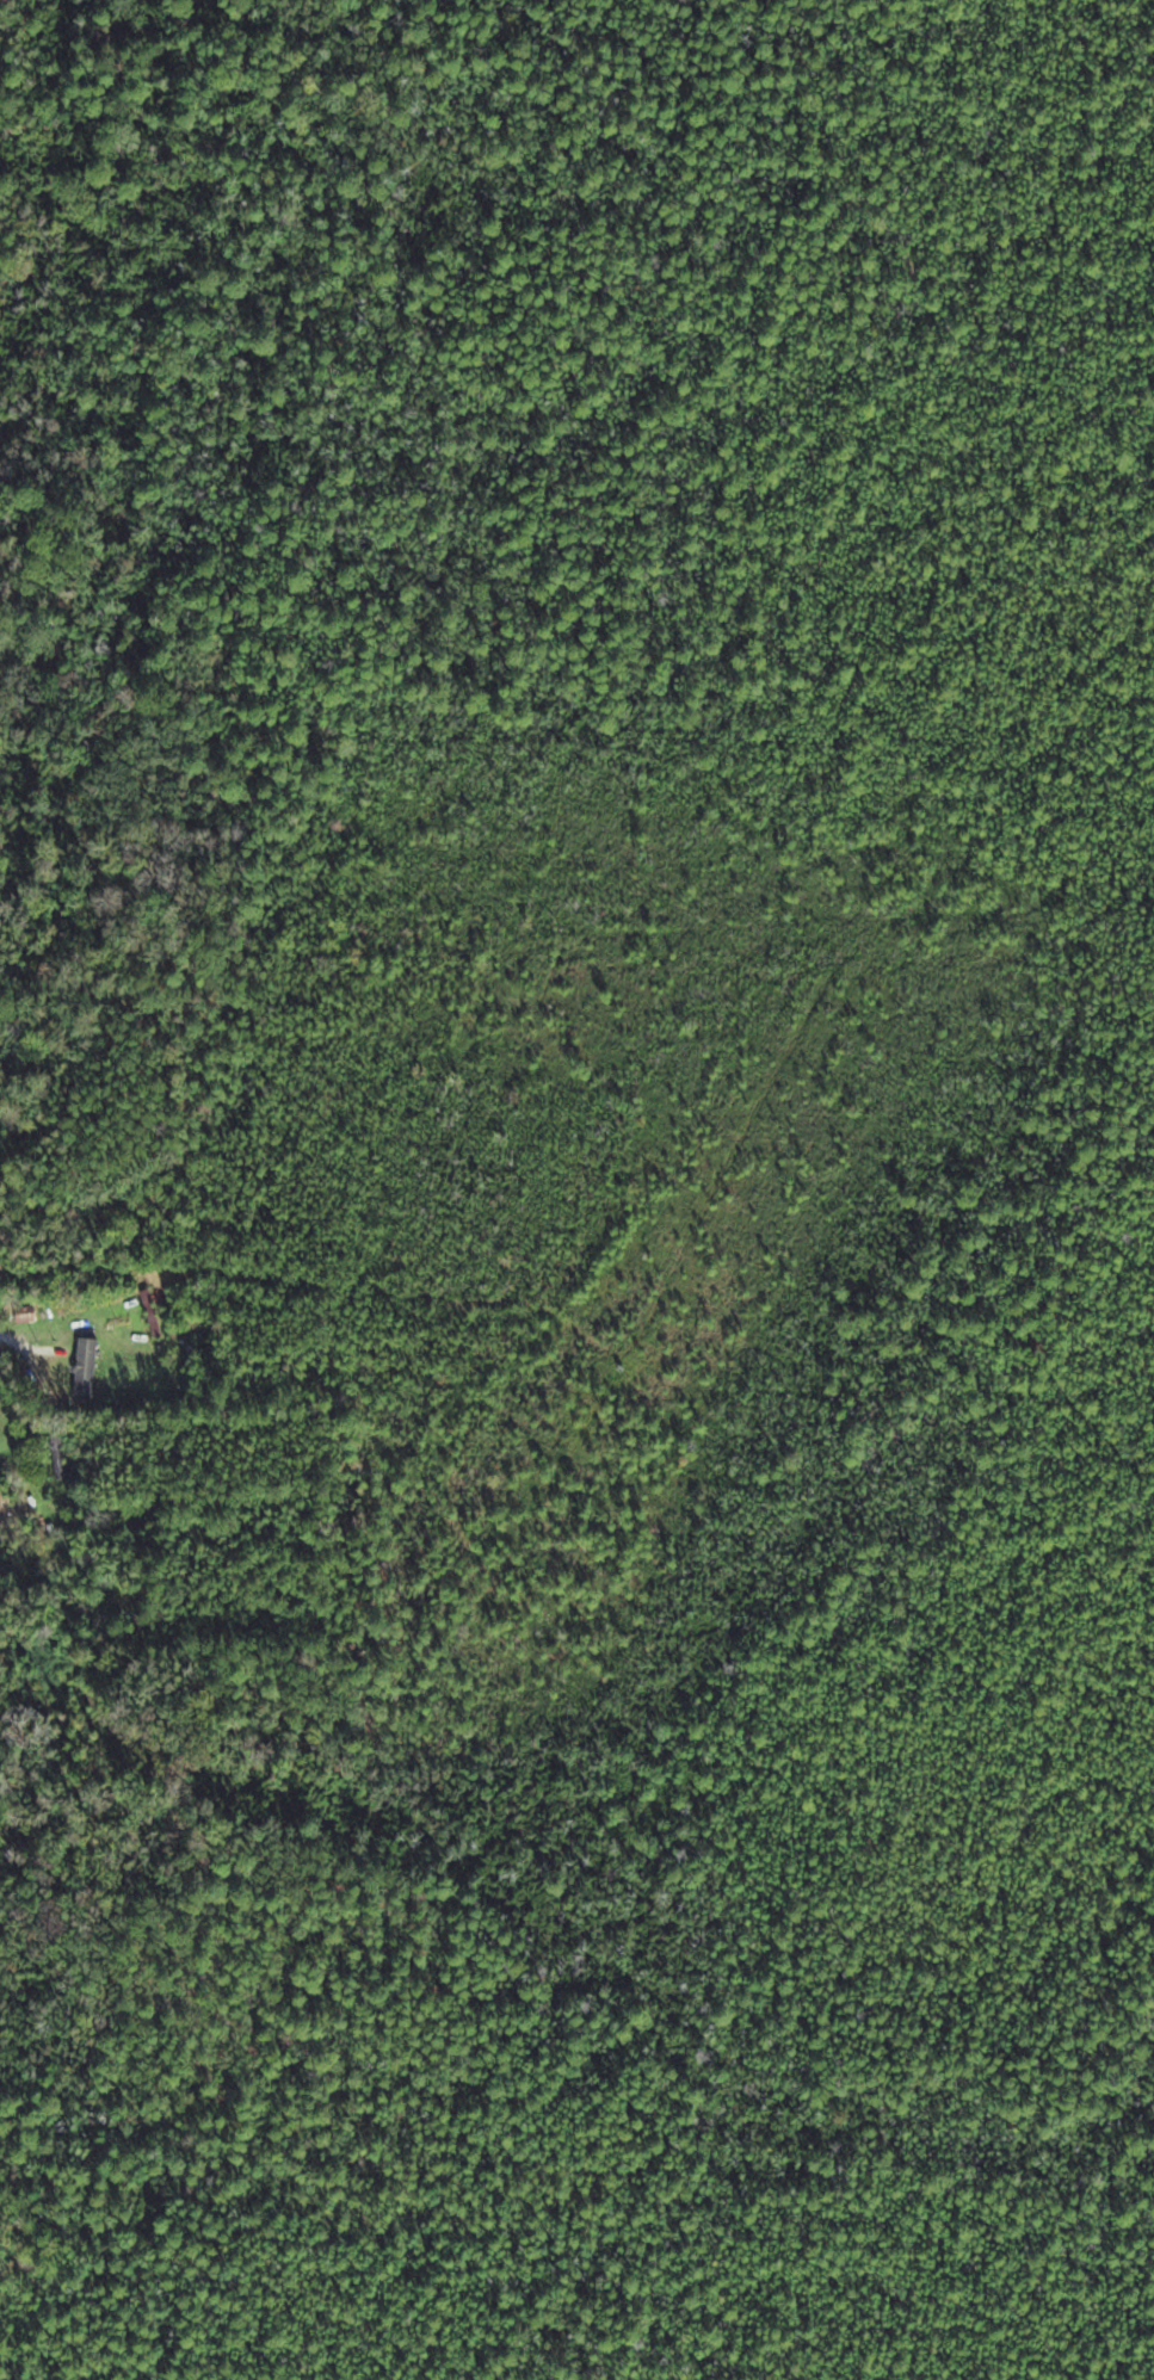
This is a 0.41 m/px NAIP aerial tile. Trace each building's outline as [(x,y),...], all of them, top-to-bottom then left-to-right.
[(162,1336),(150,1290),(139,1292),(151,1339),(162,1336)] [(72,1397),(93,1398),(95,1340),(74,1339),(72,1397)] [(66,1430),(48,1432),(53,1482),(71,1481),(66,1430)]
